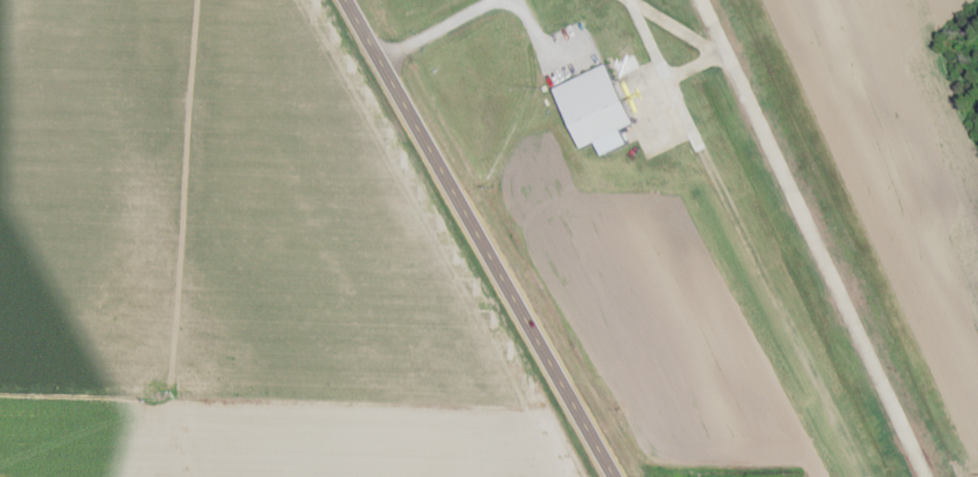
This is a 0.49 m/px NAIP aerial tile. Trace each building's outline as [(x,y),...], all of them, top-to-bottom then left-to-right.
[(566,79),(607,61),(634,121),(593,140),(566,79)]
